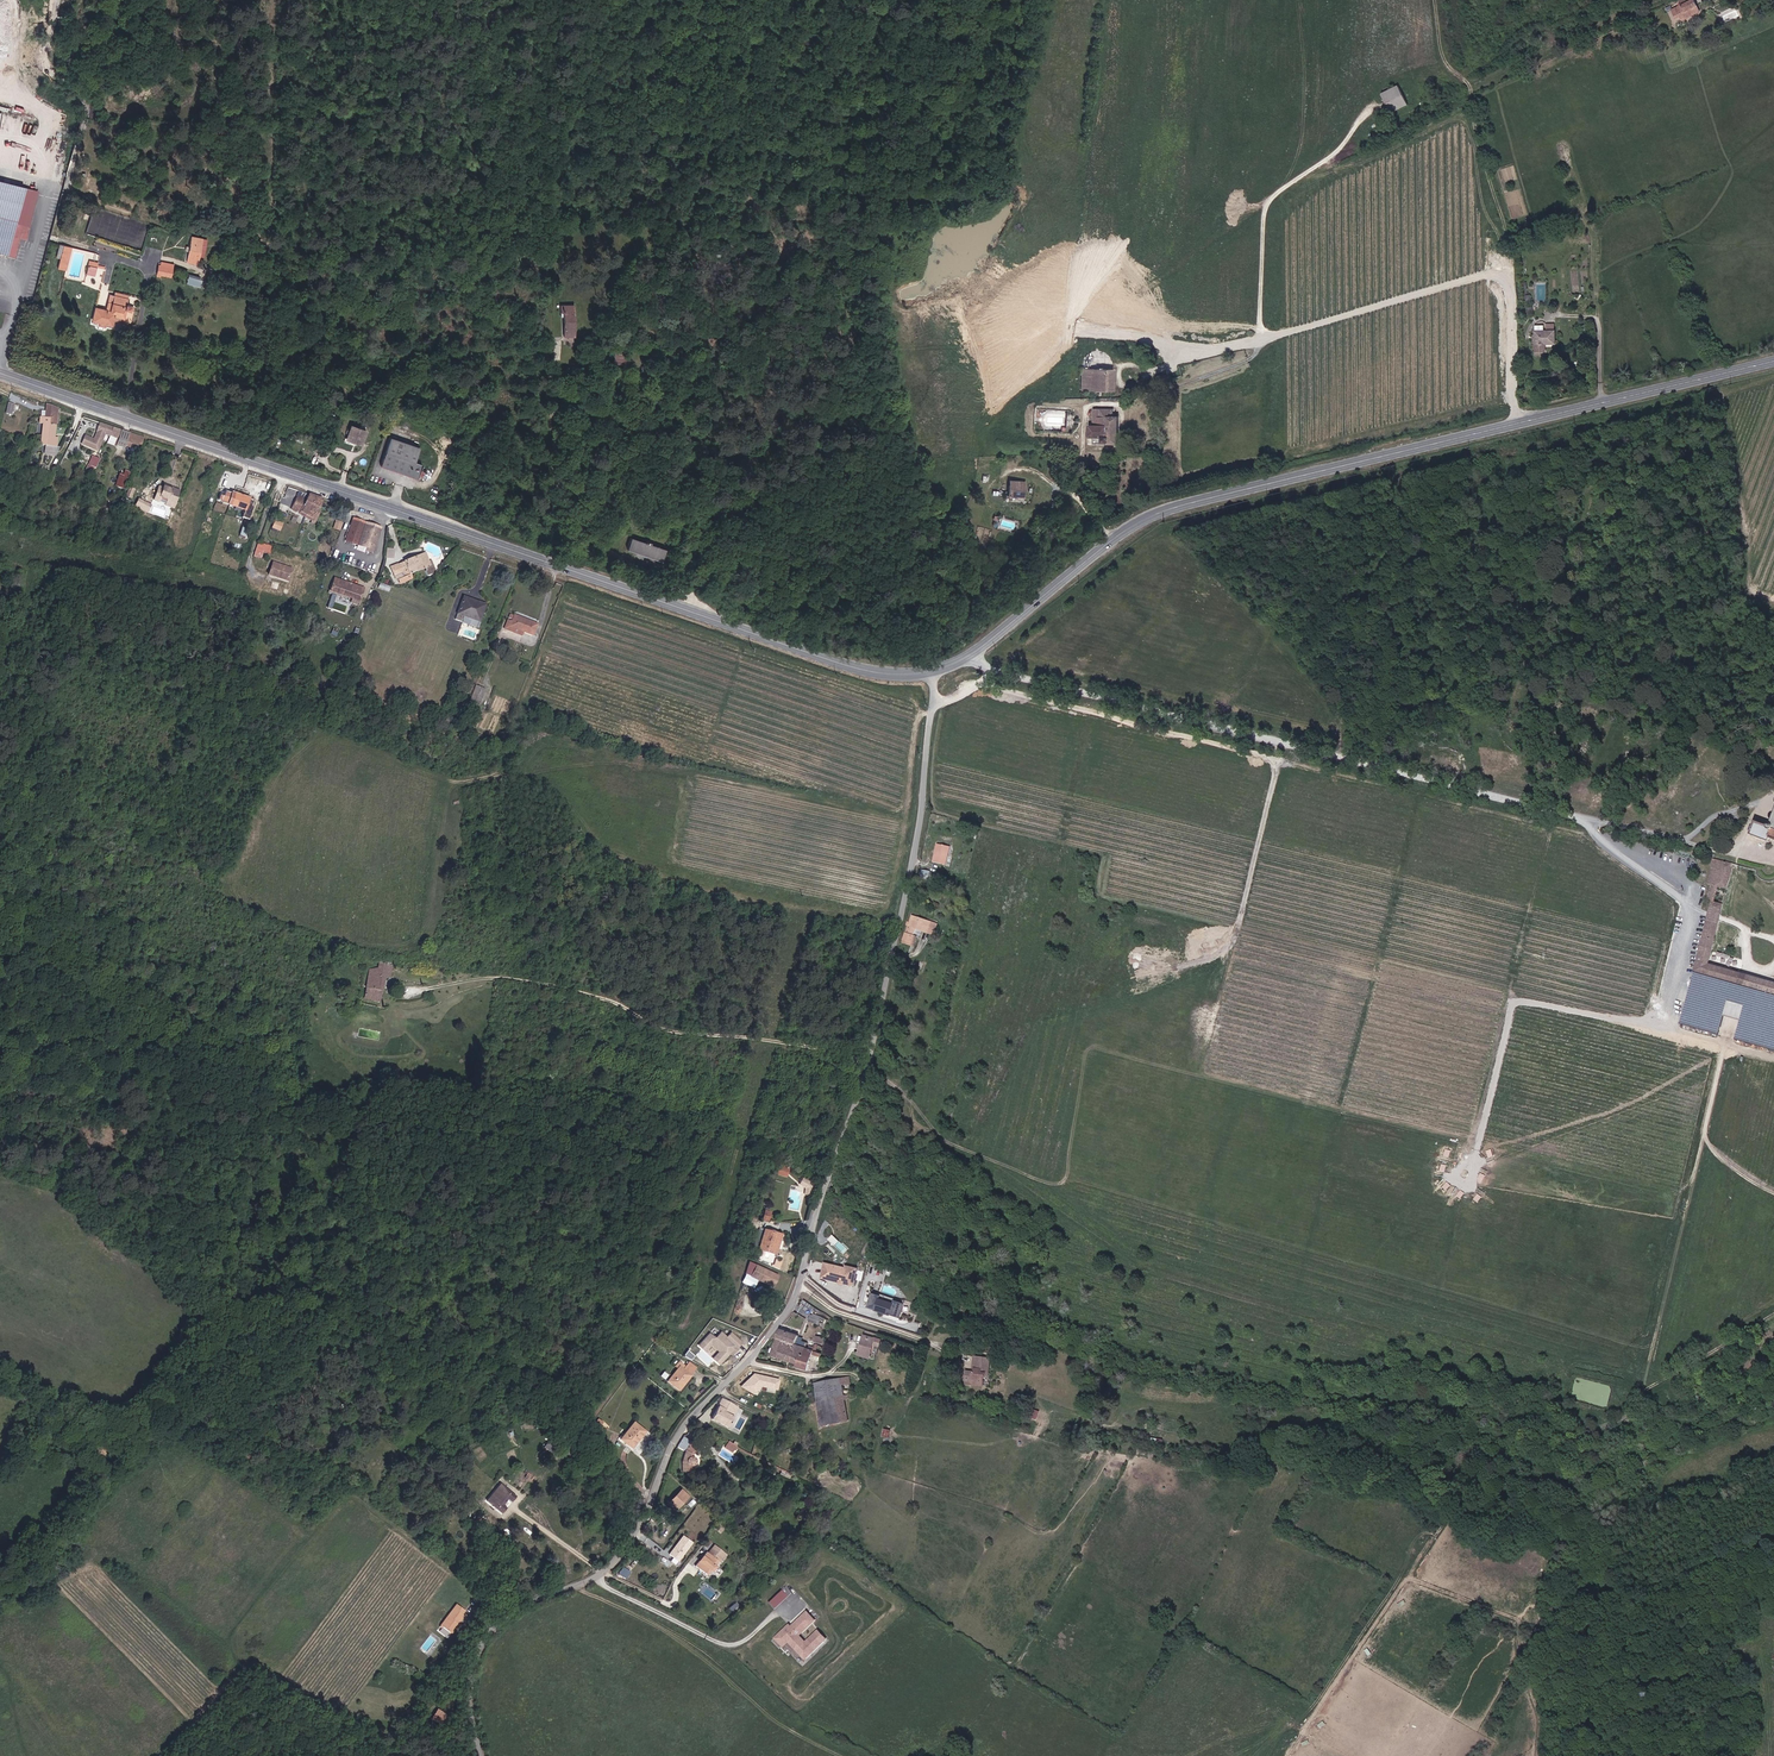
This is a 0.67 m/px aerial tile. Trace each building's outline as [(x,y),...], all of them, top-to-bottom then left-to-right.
[(1685,18),(1688,17),(1689,22),(1691,26),(1706,20),(1702,9),(1700,4),(1677,13),(1680,20),(1685,18)] [(1388,113),(1405,105),(1396,85),(1378,93),(1388,113)] [(8,126),(10,113),(0,111),(0,121),(2,121),(1,125),(8,126)] [(76,141),(72,158),(79,160),(84,143),(76,141)] [(77,175),(79,165),(70,163),(64,186),(71,187),(74,175),(77,175)] [(91,175),(87,188),(97,191),(100,178),(91,175)] [(29,233),(32,223),(40,192),(0,182),(0,255),(14,259),(20,238),(27,240),(29,233)] [(93,209),(86,233),(124,244),(124,242),(126,242),(133,220),(93,209)] [(203,238),(192,236),(188,254),(200,256),(203,238)] [(72,248),(60,245),(58,255),(61,256),(58,269),(67,271),(72,248)] [(200,256),(188,254),(187,262),(198,264),(200,256)] [(173,264),(161,262),(160,265),(159,265),(157,274),(171,276),(173,264)] [(98,267),(89,265),(87,274),(96,276),(98,267)] [(189,273),(186,283),(202,287),(205,277),(189,273)] [(114,295),(111,294),(107,311),(96,308),(93,321),(112,325),(114,320),(130,323),(134,306),(127,304),(128,298),(114,295)] [(575,304),(562,304),(562,316),(565,316),(565,336),(576,336),(575,304)] [(1536,334),(1535,352),(1545,352),(1545,345),(1554,345),(1554,326),(1547,326),(1547,334),(1536,334)] [(614,352),(612,360),(628,363),(630,355),(614,352)] [(1113,368),(1089,369),(1088,388),(1098,388),(1098,379),(1113,379),(1113,368)] [(1113,379),(1098,379),(1098,388),(1113,388),(1113,379)] [(1089,437),(1096,437),(1096,444),(1117,443),(1118,417),(1114,417),(1114,407),(1096,407),(1096,422),(1089,422),(1089,437)] [(49,408),(48,416),(45,416),(44,425),(54,429),(58,409),(49,408)] [(95,432),(106,436),(110,438),(113,429),(99,424),(95,432)] [(58,436),(53,435),(54,429),(44,425),(41,443),(56,445),(58,436)] [(353,427),(349,437),(360,441),(359,443),(364,445),(369,433),(353,427)] [(110,438),(120,442),(123,433),(113,429),(110,438)] [(106,436),(95,432),(93,440),(86,437),(82,446),(100,452),(106,436)] [(146,440),(130,434),(124,446),(140,452),(146,440)] [(415,476),(420,460),(415,459),(420,446),(393,436),(384,465),(415,476)] [(87,468),(95,471),(100,458),(91,455),(87,468)] [(420,478),(425,462),(420,460),(415,476),(420,478)] [(125,470),(124,474),(119,473),(116,486),(125,488),(129,471),(125,470)] [(1026,497),(1027,482),(1012,481),(1011,497),(1026,497)] [(168,505),(175,508),(183,489),(167,483),(166,486),(162,484),(157,498),(169,502),(168,505)] [(131,496),(136,487),(132,485),(127,494),(131,496)] [(242,515),(247,518),(254,499),(228,489),(227,491),(226,490),(225,492),(223,491),(221,497),(231,501),(230,503),(235,505),(234,507),(238,508),(239,506),(245,508),(242,515)] [(294,510),(311,519),(321,500),(311,494),(307,499),(301,496),(294,510)] [(138,504),(148,510),(151,504),(140,499),(138,504)] [(381,528),(354,518),(346,539),(374,549),(381,528)] [(340,531),(343,522),(336,519),(333,528),(340,531)] [(273,529),(282,530),(284,521),(274,520),(273,529)] [(210,538),(213,532),(203,528),(201,535),(210,538)] [(634,538),(631,550),(666,561),(669,551),(655,546),(656,543),(650,541),(649,544),(634,538)] [(272,546),(258,541),(253,556),(261,559),(264,551),(270,553),(272,546)] [(386,557),(394,557),(394,548),(386,548),(386,557)] [(382,566),(389,580),(422,566),(416,551),(382,566)] [(290,582),(294,570),(276,563),(272,575),(290,582)] [(364,590),(352,587),(351,589),(348,588),(349,586),(334,582),(331,595),(353,601),(354,597),(362,599),(364,590)] [(481,621),(483,615),(479,614),(482,604),(470,600),(471,596),(465,594),(455,618),(463,621),(465,615),(481,621)] [(482,604),(479,614),(483,615),(487,602),(471,596),(470,600),(482,604)] [(359,607),(362,599),(354,597),(353,601),(352,605),(359,607)] [(513,626),(534,633),(539,620),(517,613),(513,626)] [(479,709),(485,688),(474,685),(468,705),(479,709)] [(1773,823),(1770,825),(1768,827),(1755,823),(1751,835),(1766,841),(1767,838),(1773,841),(1773,822),(1773,823)] [(939,835),(935,854),(947,857),(951,837),(939,835)] [(1733,863),(1722,860),(1713,858),(1707,882),(1711,884),(1708,895),(1707,899),(1709,900),(1693,971),(1773,993),(1773,980),(1710,964),(1719,924),(1720,918),(1733,863)] [(930,867),(924,865),(922,872),(929,874),(930,867)] [(935,913),(914,909),(908,933),(915,935),(917,928),(919,921),(932,924),(935,913)] [(915,935),(908,933),(908,936),(918,938),(920,929),(917,928),(915,935)] [(385,961),(365,957),(364,963),(380,966),(378,973),(383,974),(385,961)] [(380,966),(364,963),(358,995),(374,997),(378,973),(380,966)] [(1699,975),(1695,990),(1773,1011),(1773,994),(1699,975)] [(1694,994),(1690,1006),(1720,1014),(1722,1014),(1725,1002),(1694,994)] [(1717,1034),(1722,1015),(1683,1005),(1678,1024),(1717,1034)] [(1739,1019),(1734,1038),(1773,1049),(1773,1028),(1739,1019)] [(777,1165),(776,1174),(788,1176),(790,1168),(777,1165)] [(804,1193),(807,1195),(814,1184),(803,1178),(799,1184),(806,1189),(804,1193)] [(778,1252),(779,1246),(776,1245),(779,1231),(765,1229),(760,1248),(778,1252)] [(825,1261),(821,1279),(857,1287),(861,1269),(825,1261)] [(754,1277),(777,1286),(781,1275),(758,1266),(754,1277)] [(873,1292),(867,1307),(902,1319),(907,1303),(898,1300),(897,1303),(882,1298),(883,1295),(873,1292)] [(811,1312),(808,1321),(819,1325),(822,1317),(811,1312)] [(796,1341),(799,1331),(787,1328),(783,1336),(784,1337),(796,1341)] [(798,1365),(807,1367),(812,1354),(794,1348),(796,1341),(784,1337),(776,1359),(781,1360),(782,1356),(799,1362),(798,1365)] [(867,1338),(862,1356),(873,1360),(878,1342),(867,1338)] [(812,1354),(815,1356),(818,1346),(808,1342),(807,1345),(796,1341),(794,1348),(812,1354)] [(985,1378),(987,1366),(989,1367),(990,1358),(992,1358),(993,1351),(977,1349),(976,1356),(978,1357),(977,1365),(976,1364),(975,1373),(968,1372),(966,1372),(966,1376),(985,1378)] [(975,1373),(976,1364),(977,1365),(978,1357),(976,1356),(975,1364),(970,1364),(969,1365),(968,1372),(975,1373)] [(707,1373),(715,1379),(727,1365),(723,1363),(719,1359),(707,1373)] [(687,1370),(690,1367),(682,1361),(679,1364),(682,1367),(671,1381),(682,1390),(693,1375),(687,1370)] [(755,1395),(764,1382),(753,1374),(744,1386),(755,1395)] [(843,1395),(852,1394),(850,1380),(849,1376),(814,1381),(817,1399),(829,1397),(843,1395)] [(846,1419),(843,1395),(829,1397),(834,1421),(846,1419)] [(829,1397),(817,1399),(820,1423),(834,1421),(829,1397)] [(731,1403),(721,1398),(716,1410),(712,1408),(708,1416),(729,1426),(740,1403),(733,1399),(731,1403)] [(598,1432),(604,1423),(599,1420),(594,1429),(598,1432)] [(637,1422),(623,1440),(634,1449),(648,1431),(637,1422)] [(882,1436),(890,1438),(892,1430),(884,1428),(882,1436)] [(679,1446),(687,1450),(687,1453),(696,1458),(701,1444),(683,1436),(681,1440),(679,1444),(679,1446)] [(738,1446),(728,1440),(725,1445),(734,1452),(738,1446)] [(553,1453),(558,1449),(550,1441),(546,1446),(553,1453)] [(696,1466),(699,1463),(700,1460),(696,1458),(687,1453),(685,1461),(686,1472),(697,1471),(696,1466)] [(518,1495),(508,1488),(500,1497),(506,1501),(509,1497),(514,1501),(518,1495)] [(669,1506),(677,1512),(689,1498),(680,1491),(669,1506)] [(493,1505),(503,1513),(507,1508),(503,1505),(506,1501),(500,1497),(493,1505)] [(668,1553),(679,1562),(694,1542),(684,1534),(668,1553)] [(707,1561),(704,1559),(699,1563),(713,1579),(717,1574),(719,1576),(725,1570),(723,1568),(727,1565),(728,1566),(735,1558),(723,1545),(716,1551),(714,1549),(708,1554),(711,1557),(707,1561)] [(439,1625),(450,1634),(464,1616),(461,1614),(464,1610),(456,1603),(439,1625)] [(790,1623),(775,1638),(785,1648),(790,1643),(808,1661),(830,1639),(820,1629),(807,1641),(802,1635),(818,1620),(808,1610),(792,1625),(790,1623)] [(448,1715),(439,1711),(435,1721),(445,1724),(448,1715)]
